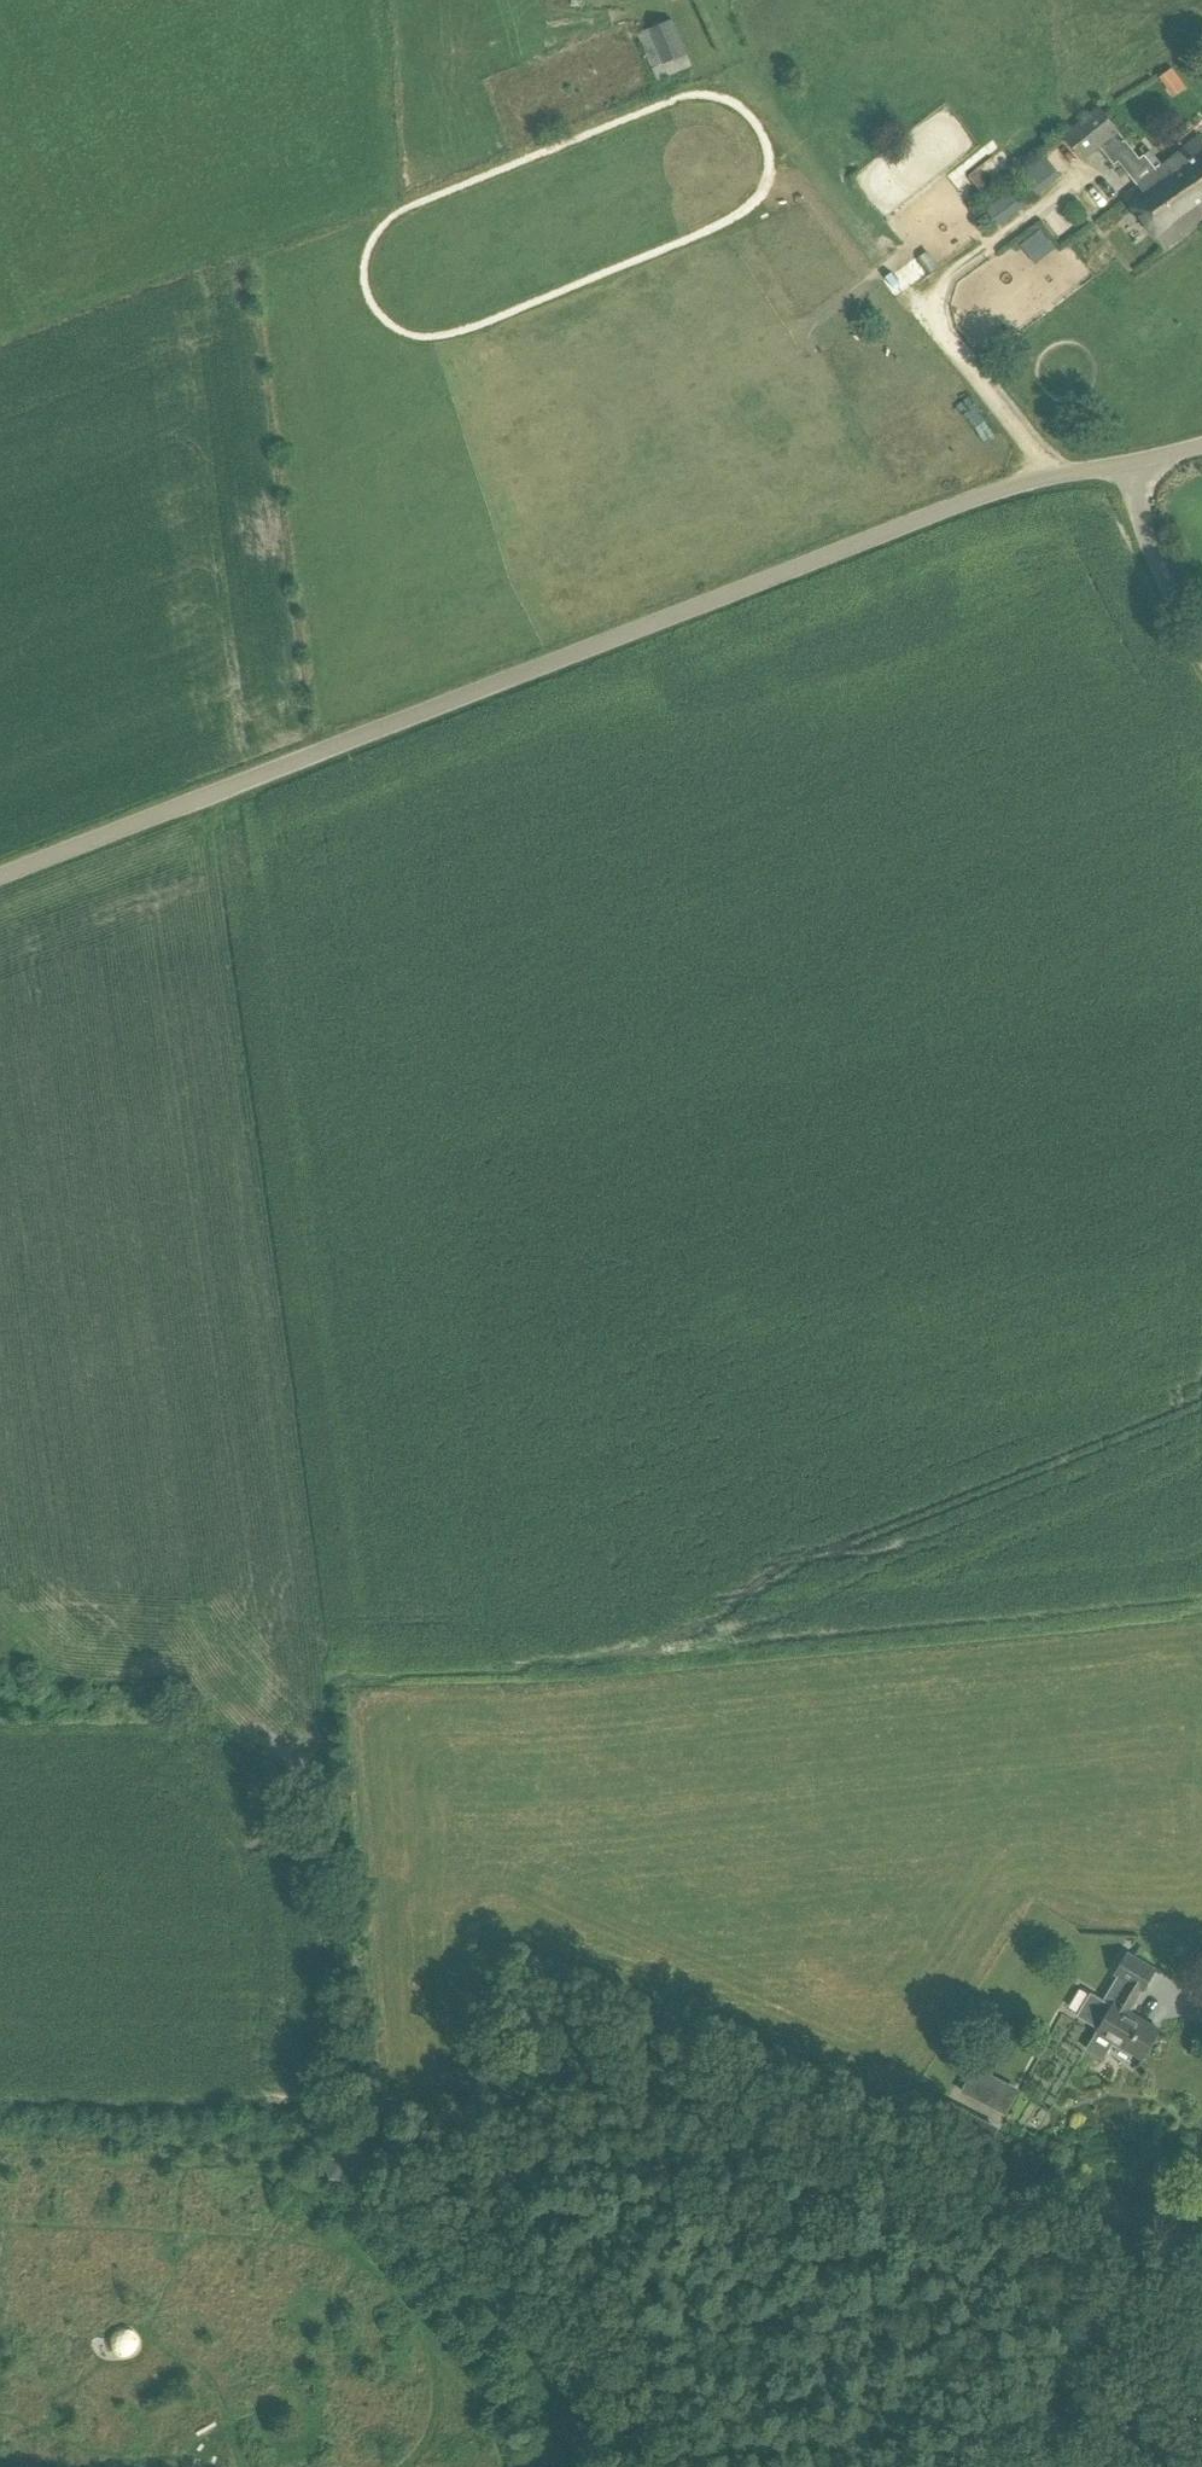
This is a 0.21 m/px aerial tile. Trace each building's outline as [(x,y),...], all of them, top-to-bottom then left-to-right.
[(692,66),(672,20),(639,34),(658,80),(692,66)] [(1183,55),(1167,61),(1177,88),(1194,82),(1183,55)] [(1118,131),(1100,108),(1066,135),(1084,158),(1103,143),(1117,162),(1122,159),(1142,183),(1125,196),(1166,247),(1201,218),(1195,208),(1201,202),(1201,199),(1187,181),(1176,189),(1168,180),(1165,182),(1156,172),(1144,156),(1143,156),(1140,158),(1118,131)] [(1156,172),(1165,182),(1168,180),(1176,189),(1187,181),(1201,199),(1201,139),(1200,136),(1156,172)] [(1050,186),(1033,164),(1019,175),(1036,197),(1050,186)] [(998,225),(1012,215),(1000,198),(986,208),(998,225)] [(1078,2016),(1098,2028),(1096,2031),(1144,2059),(1161,2030),(1124,2008),(1137,1986),(1145,1991),(1157,1970),(1126,1952),(1114,1973),(1126,1980),(1112,2004),(1092,1993),(1078,2016)] [(1007,2112),(1019,2087),(994,2074),(992,2076),(976,2068),(964,2090),(1007,2112)] [(955,2106),(943,2129),(977,2147),(989,2123),(955,2106)]
